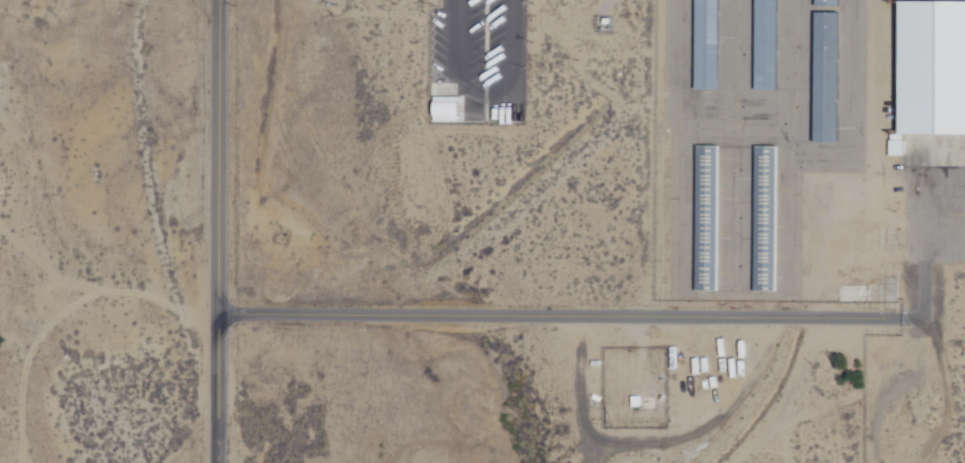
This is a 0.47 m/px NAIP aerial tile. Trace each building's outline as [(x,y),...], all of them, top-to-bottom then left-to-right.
[(694,88),(694,0),(715,0),(716,88),(694,88)] [(754,90),(754,0),(774,0),(775,90),(754,90)] [(902,133),(903,0),(964,0),(964,133),(902,133)] [(815,12),(839,12),(837,140),(813,139),(815,12)] [(432,95),(460,95),(460,110),(432,110),(432,95)] [(429,114),(458,114),(458,122),(429,122),(429,114)] [(694,145),(716,145),(716,290),(695,290),(694,145)] [(752,147),(775,147),(775,289),(752,289),(752,147)]
